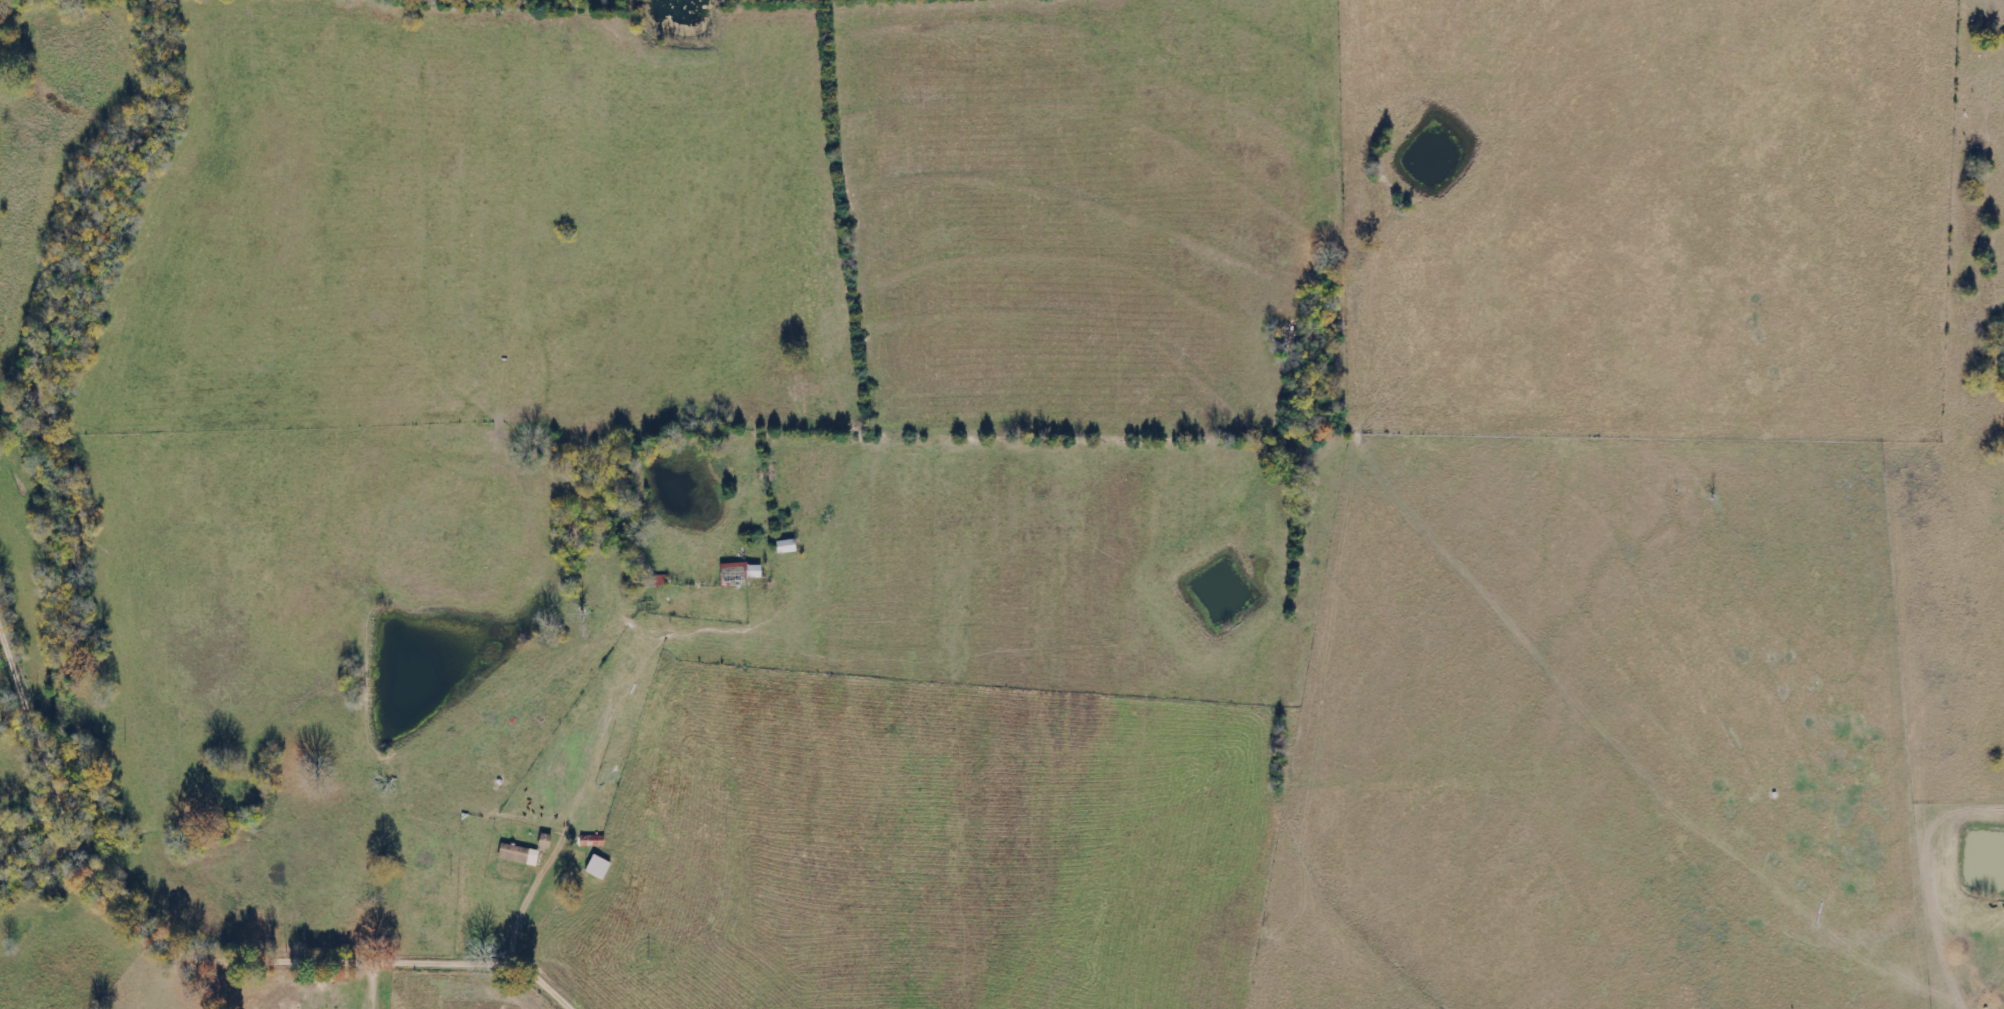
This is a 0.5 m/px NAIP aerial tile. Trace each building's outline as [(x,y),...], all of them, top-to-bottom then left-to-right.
[(590,871),(608,880),(616,863),(599,854),(590,871)]
